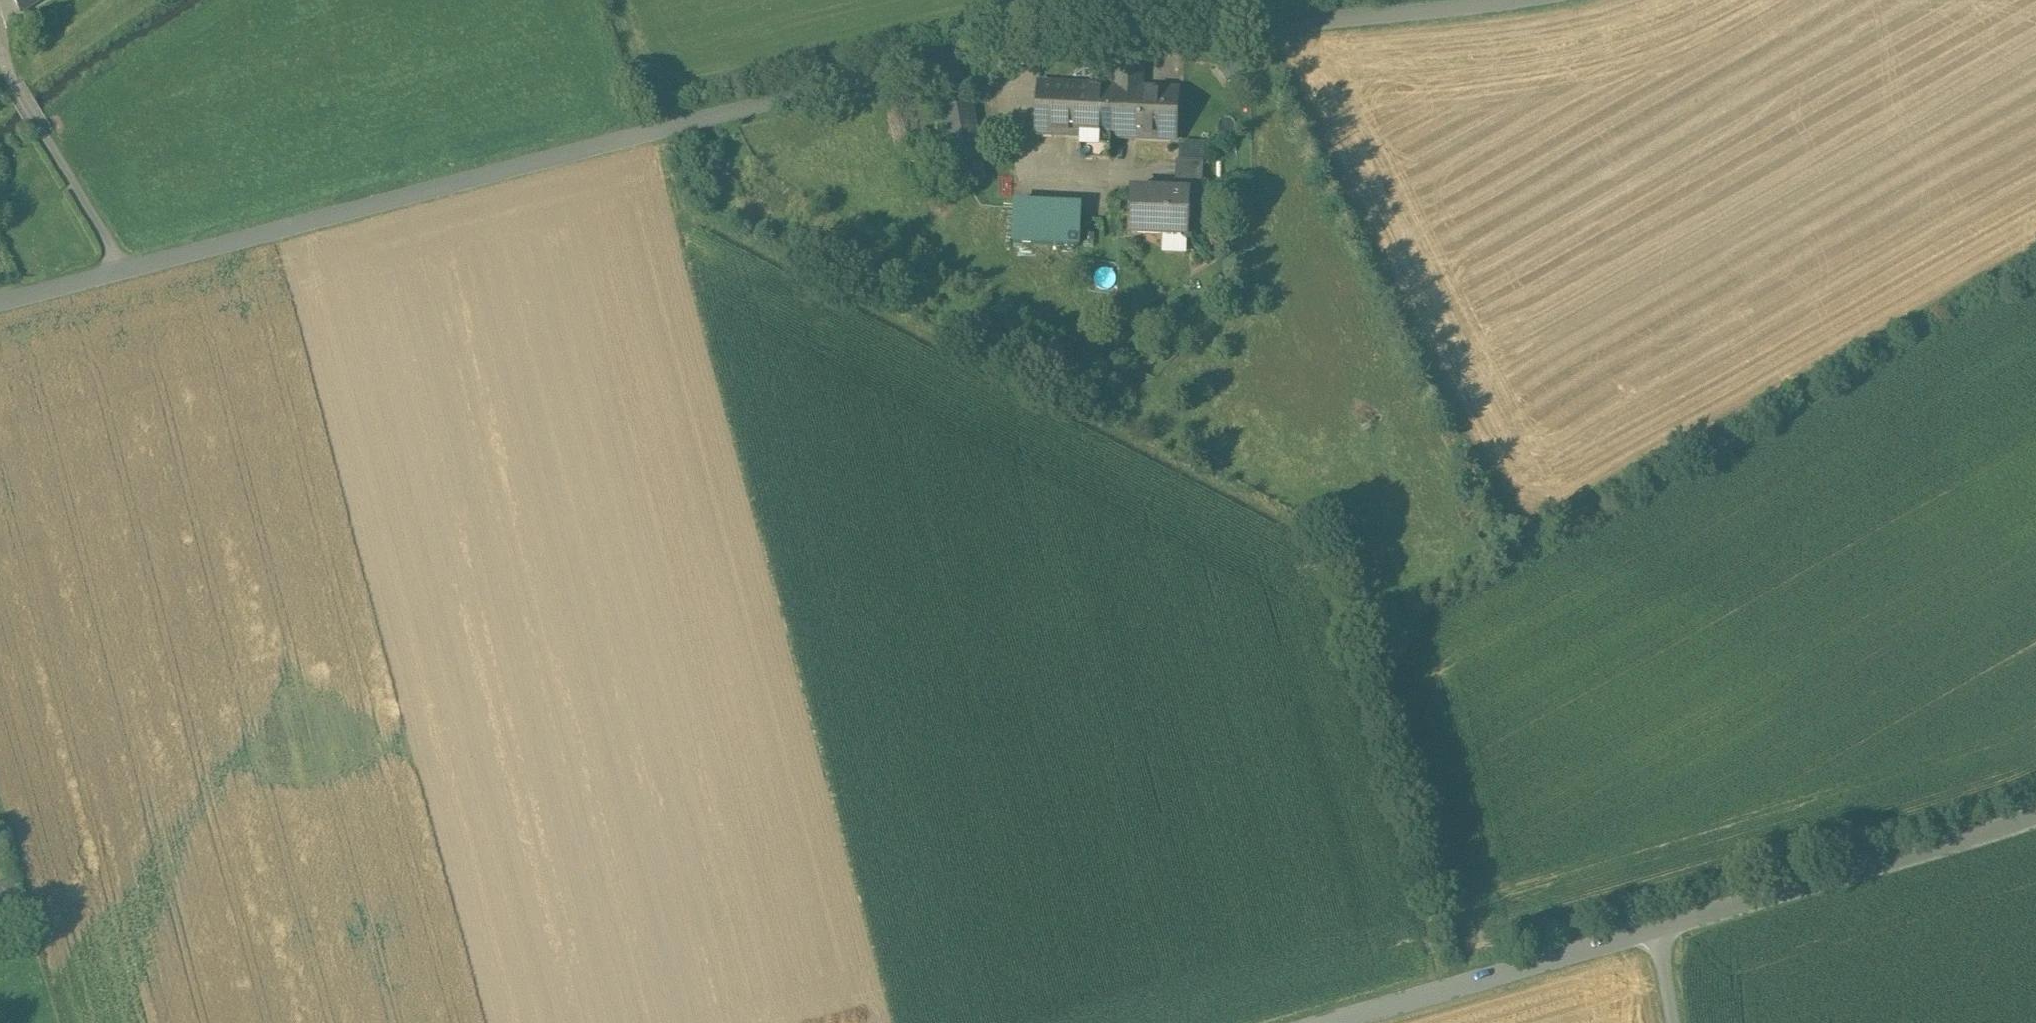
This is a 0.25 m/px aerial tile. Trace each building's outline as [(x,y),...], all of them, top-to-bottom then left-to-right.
[(22,10),(38,0),(16,0),(22,10)] [(1142,68),(1118,67),(1116,88),(1141,89),(1142,68)] [(1116,88),(1039,84),(1037,134),(1082,136),(1082,135),(1094,136),(1093,159),(1110,160),(1110,137),(1176,140),(1178,90),(1141,89),(1116,88)] [(971,103),(944,108),(955,168),(983,163),(971,103)] [(1204,162),(1177,160),(1175,192),(1190,193),(1190,195),(1202,195),(1204,162)] [(1175,192),(1132,190),(1130,234),(1188,237),(1190,195),(1190,193),(1175,192)] [(1101,215),(1000,212),(999,238),(1100,242),(1101,215)]
